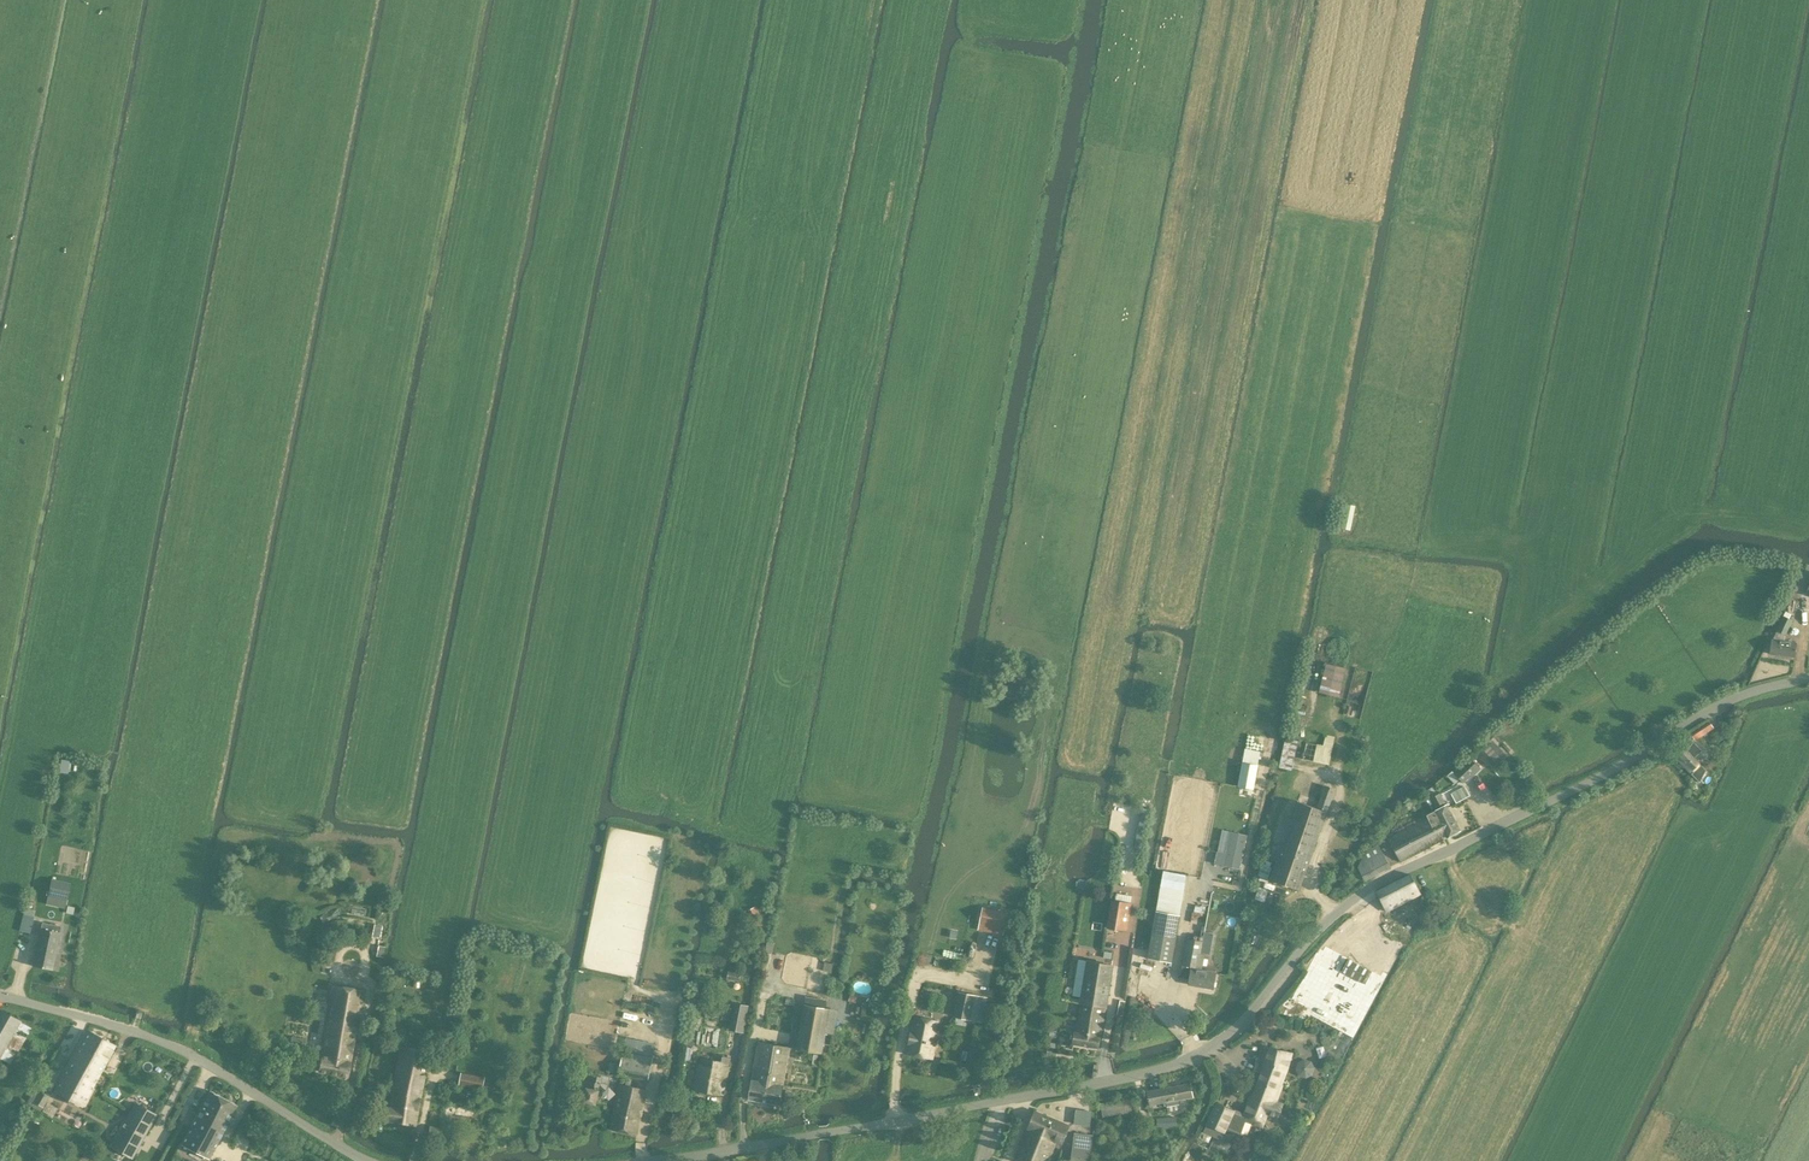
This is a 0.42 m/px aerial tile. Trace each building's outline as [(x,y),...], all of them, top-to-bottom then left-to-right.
[(1781,619),(1776,629),(1784,634),(1790,623),(1781,619)] [(1795,657),(1796,643),(1771,640),(1769,653),(1795,657)] [(1338,697),(1345,668),(1326,663),(1319,692),(1338,697)] [(1357,682),(1369,684),(1371,670),(1359,668),(1357,682)] [(1700,736),(1713,728),(1709,721),(1696,730),(1700,736)] [(1323,745),(1306,741),(1303,759),(1328,764),(1334,737),(1325,736),(1323,745)] [(1291,769),(1298,741),(1286,738),(1279,766),(1291,769)] [(1506,754),(1499,747),(1493,740),(1481,752),(1493,766),(1506,754)] [(1685,748),(1676,756),(1690,772),(1692,770),(1693,772),(1691,774),(1699,782),(1706,770),(1699,763),(1694,758),(1702,751),(1694,742),(1686,749),(1685,748)] [(1469,757),(1453,772),(1464,783),(1468,778),(1479,767),(1469,757)] [(59,771),(67,772),(68,759),(60,758),(59,771)] [(1253,789),(1257,768),(1242,765),(1238,786),(1253,789)] [(1327,812),(1335,789),(1325,786),(1317,808),(1298,801),(1270,879),(1299,890),(1327,812)] [(1465,786),(1451,794),(1456,803),(1470,795),(1465,786)] [(1440,793),(1431,798),(1437,809),(1433,811),(1447,837),(1452,835),(1455,836),(1459,834),(1459,830),(1461,830),(1446,802),(1445,803),(1440,793)] [(1428,817),(1388,838),(1401,861),(1446,837),(1447,837),(1433,811),(1426,815),(1428,817)] [(1141,848),(1145,827),(1138,826),(1134,847),(1141,848)] [(1218,852),(1215,863),(1239,868),(1246,835),(1231,832),(1226,854),(1218,852)] [(1366,850),(1358,867),(1365,880),(1390,867),(1378,844),(1366,850)] [(1518,859),(1523,855),(1519,849),(1514,853),(1518,859)] [(646,882),(660,884),(663,865),(649,862),(646,882)] [(1262,864),(1259,874),(1268,878),(1271,868),(1262,864)] [(1386,911),(1420,894),(1410,874),(1377,892),(1386,911)] [(70,883),(51,879),(48,895),(67,899),(70,883)] [(1265,901),(1269,890),(1259,886),(1255,898),(1265,901)] [(1126,930),(1132,895),(1116,893),(1111,922),(1110,928),(1126,930)] [(1427,910),(1449,921),(1455,910),(1433,898),(1427,910)] [(74,908),(67,906),(65,912),(72,914),(74,908)] [(756,906),(748,910),(752,918),(760,914),(756,906)] [(1008,912),(983,907),(980,924),(1004,929),(1008,912)] [(1157,911),(1148,958),(1171,963),(1180,915),(1157,911)] [(30,933),(33,917),(23,914),(20,930),(30,933)] [(40,928),(32,965),(52,969),(51,968),(60,926),(41,922),(40,927),(39,927),(39,928),(40,928)] [(1204,932),(1201,953),(1204,954),(1210,954),(1214,933),(1204,932)] [(1251,935),(1248,942),(1257,945),(1259,937),(1251,935)] [(1183,965),(1180,978),(1190,979),(1189,984),(1213,988),(1216,973),(1201,970),(1204,954),(1201,953),(1200,953),(1199,953),(1201,941),(1187,939),(1182,965),(1183,965)] [(772,953),(774,944),(767,942),(765,951),(772,953)] [(1363,983),(1369,971),(1348,959),(1342,971),(1363,983)] [(1073,1043),(1098,1047),(1100,1035),(1105,1006),(1112,965),(1087,961),(1079,960),(1073,996),(1082,997),(1077,1030),(1075,1030),(1075,1031),(1073,1043)] [(740,981),(742,974),(729,972),(728,978),(740,981)] [(351,1053),(359,1017),(361,1002),(354,1001),(355,989),(332,985),(318,1071),(347,1077),(351,1053)] [(982,1022),(987,998),(958,992),(953,1016),(982,1022)] [(731,1030),(743,1032),(748,1006),(736,1003),(731,1030)] [(804,1004),(796,1049),(821,1053),(825,1032),(821,1031),(825,1008),(804,1004)] [(10,1064),(32,1028),(20,1021),(0,1009),(0,1058),(10,1064)] [(932,1058),(939,1022),(914,1018),(907,1053),(932,1058)] [(87,1030),(73,1056),(84,1062),(100,1071),(115,1045),(87,1030)] [(289,1044),(304,1047),(305,1039),(291,1036),(289,1044)] [(752,1079),(783,1084),(790,1047),(759,1042),(752,1079)] [(1241,1134),(1246,1121),(1261,1126),(1267,1114),(1277,1118),(1282,1103),(1275,1101),(1290,1053),(1262,1046),(1257,1064),(1263,1065),(1244,1114),(1237,1132),(1241,1134)] [(378,1106),(376,1119),(415,1125),(425,1075),(418,1075),(422,1050),(400,1047),(389,1107),(378,1106)] [(628,1075),(626,1086),(619,1084),(610,1129),(637,1133),(646,1090),(630,1087),(633,1076),(649,1079),(653,1058),(623,1052),(619,1073),(628,1075)] [(810,1063),(818,1063),(818,1055),(810,1054),(810,1063)] [(723,1095),(731,1057),(707,1055),(706,1059),(699,1058),(698,1065),(697,1064),(692,1090),(723,1095)] [(73,1056),(55,1089),(83,1104),(100,1071),(84,1062),(73,1056)] [(486,1077),(461,1073),(459,1085),(484,1090),(486,1077)] [(779,1104),(783,1084),(752,1079),(749,1099),(779,1104)] [(1162,1089),(1164,1097),(1165,1102),(1193,1096),(1190,1083),(1162,1089)] [(1165,1102),(1164,1097),(1162,1089),(1147,1092),(1149,1105),(1165,1102)] [(227,1124),(236,1105),(209,1091),(190,1127),(204,1134),(213,1116),(227,1124)] [(1103,1117),(1136,1112),(1134,1099),(1101,1104),(1103,1117)] [(1226,1127),(1237,1132),(1244,1114),(1234,1111),(1216,1103),(1207,1124),(1224,1132),(1226,1127)] [(132,1158),(155,1115),(135,1104),(111,1146),(132,1158)] [(1076,1108),(1074,1123),(1090,1126),(1093,1111),(1076,1108)] [(1027,1130),(1054,1140),(1062,1143),(1070,1126),(1035,1112),(1031,1120),(1032,1120),(1027,1130)] [(208,1159),(227,1124),(213,1116),(204,1134),(190,1127),(181,1144),(208,1159)] [(1158,1128),(1177,1127),(1176,1118),(1158,1119),(1158,1128)] [(440,1138),(442,1127),(429,1126),(428,1136),(440,1138)] [(1054,1140),(1027,1130),(1014,1160),(1018,1160),(1047,1160),(1054,1140)] [(1294,1143),(1299,1136),(1292,1131),(1286,1137),(1294,1143)] [(1073,1148),(1072,1158),(1089,1160),(1090,1150),(1092,1136),(1075,1133),(1073,1148)] [(1115,1134),(1102,1135),(1103,1145),(1116,1144),(1115,1134)]
